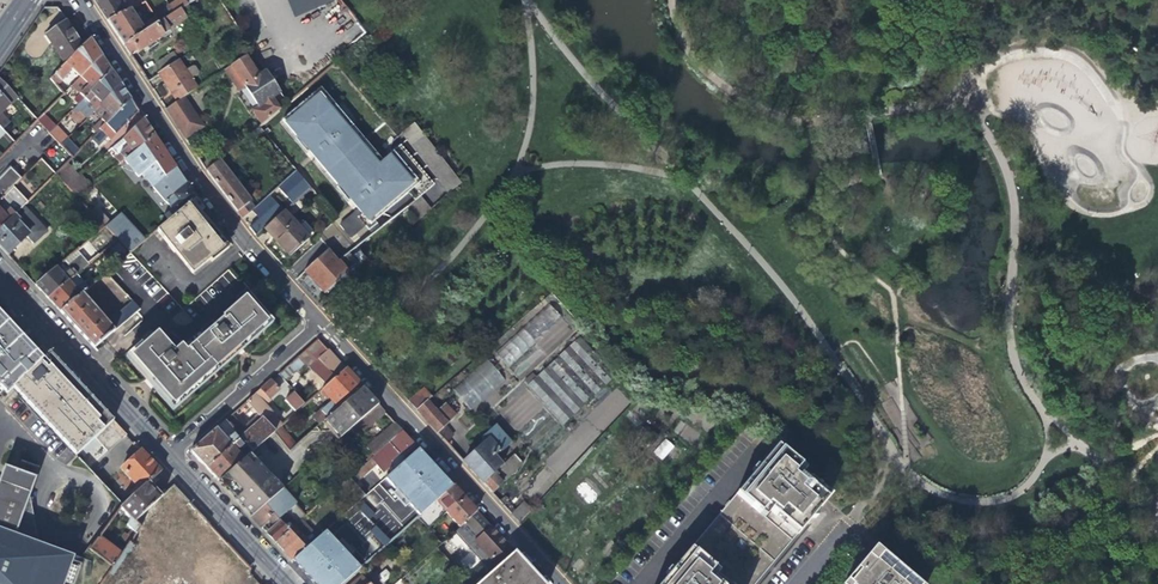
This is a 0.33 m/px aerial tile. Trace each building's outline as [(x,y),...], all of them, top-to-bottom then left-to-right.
[(94,0),(100,10),(107,21),(123,10),(116,0),(94,0)] [(170,7),(175,15),(188,6),(185,0),(181,0),(170,7)] [(297,16),(334,0),(291,0),(297,16)] [(155,16),(156,18),(160,24),(175,15),(170,7),(155,16)] [(115,33),(125,48),(160,24),(156,18),(142,27),(131,9),(108,22),(115,33)] [(180,23),(175,15),(160,24),(125,48),(131,58),(138,53),(140,54),(152,46),(164,37),(164,36),(171,31),(170,30),(180,23)] [(46,36),(66,65),(83,48),(74,36),(72,32),(70,33),(64,24),(46,36)] [(72,71),(80,79),(102,58),(95,47),(91,40),(83,48),(66,65),(55,76),(62,83),(70,75),(70,73),(72,71)] [(172,51),(157,61),(163,71),(178,61),(172,51)] [(252,66),(260,61),(256,55),(254,52),(246,57),(252,66)] [(253,112),(263,127),(281,111),(274,99),(281,94),(267,72),(260,77),(252,66),(246,57),(225,71),(239,91),(246,87),(260,108),(253,112)] [(74,101),(78,106),(112,72),(106,63),(102,58),(80,79),(88,87),(74,101)] [(169,90),(178,103),(184,98),(197,90),(180,62),(159,75),(169,90)] [(95,98),(103,106),(121,87),(116,79),(112,72),(78,106),(67,116),(72,121),(95,98)] [(57,88),(62,83),(55,76),(50,81),(57,88)] [(18,99),(0,81),(0,99),(9,108),(18,99)] [(97,136),(99,133),(131,102),(125,93),(121,87),(103,106),(100,108),(107,116),(102,121),(92,131),(97,136)] [(314,96),(283,122),(297,139),(295,141),(306,156),(309,153),(338,188),(335,190),(347,205),(350,203),(370,227),(419,186),(393,154),(378,167),(349,133),(354,129),(336,107),(331,111),(321,99),(318,101),(314,96)] [(178,103),(166,111),(173,121),(180,132),(186,141),(204,129),(184,98),(178,103)] [(0,99),(0,128),(4,132),(10,125),(1,116),(9,108),(0,99)] [(136,108),(131,102),(99,133),(105,139),(111,134),(114,136),(139,113),(136,108)] [(95,113),(102,121),(107,116),(100,108),(95,113)] [(44,116),(39,121),(38,122),(49,134),(55,128),(44,116)] [(118,166),(124,162),(127,159),(135,152),(154,136),(147,126),(143,120),(122,141),(128,148),(121,153),(119,155),(120,157),(115,162),(118,166)] [(416,124),(403,135),(449,195),(461,184),(416,124)] [(54,139),(61,147),(67,140),(61,133),(54,139)] [(146,181),(153,189),(155,188),(176,170),(164,151),(154,136),(135,152),(140,158),(147,153),(157,167),(153,171),(155,173),(146,181)] [(68,139),(67,140),(61,147),(65,151),(73,159),(80,152),(68,139)] [(116,147),(121,153),(128,148),(122,141),(116,147)] [(243,143),(228,156),(234,163),(249,150),(243,143)] [(212,159),(203,167),(207,173),(217,165),(212,159)] [(56,174),(77,195),(90,183),(69,162),(56,174)] [(219,163),(217,165),(207,173),(219,188),(241,218),(252,210),(253,209),(249,205),(251,203),(219,163)] [(14,188),(21,181),(11,170),(0,181),(0,202),(14,188)] [(163,202),(170,210),(175,217),(191,204),(196,200),(184,182),(176,170),(155,188),(165,200),(163,202)] [(255,208),(253,209),(252,210),(257,216),(259,218),(248,227),(256,237),(265,229),(284,213),(310,190),(295,170),(277,187),(284,194),(275,203),(268,196),(255,208)] [(0,202),(0,231),(20,211),(23,208),(28,203),(14,188),(0,202)] [(420,199),(409,209),(419,223),(431,211),(420,199)] [(199,214),(191,204),(175,217),(168,223),(159,231),(156,233),(167,246),(166,247),(173,255),(174,254),(192,275),(209,262),(208,261),(221,250),(207,232),(208,231),(206,229),(196,217),(199,214)] [(20,211),(0,231),(0,249),(7,256),(8,257),(15,249),(18,252),(22,249),(25,246),(22,243),(27,238),(34,246),(47,233),(23,208),(20,211)] [(162,216),(168,223),(175,217),(170,210),(162,216)] [(299,229),(284,213),(265,229),(277,242),(291,257),(309,240),(308,238),(313,233),(305,224),(299,229)] [(355,214),(339,227),(343,232),(359,219),(355,214)] [(145,242),(127,222),(122,215),(105,229),(130,255),(145,242)] [(97,236),(105,229),(93,216),(84,224),(97,236)] [(348,272),(339,263),(329,251),(305,273),(314,282),(325,294),(348,272)] [(65,263),(35,287),(40,292),(47,299),(69,282),(74,278),(88,266),(80,256),(68,266),(65,263)] [(500,274),(495,279),(502,287),(507,282),(500,274)] [(105,275),(95,284),(88,290),(94,296),(104,287),(121,305),(118,307),(122,312),(128,319),(138,311),(105,275)] [(90,278),(81,285),(76,290),(69,282),(47,299),(52,305),(60,313),(81,295),(88,290),(95,284),(90,278)] [(81,285),(74,278),(69,282),(76,290),(81,285)] [(109,324),(81,295),(60,313),(77,331),(94,349),(113,332),(128,319),(122,312),(109,324)] [(155,335),(141,348),(142,350),(130,359),(146,377),(147,376),(153,382),(158,387),(156,388),(172,405),(184,395),(185,396),(206,377),(205,376),(214,368),(215,369),(231,354),(230,353),(234,350),(239,345),(240,346),(255,333),(254,332),(264,324),(256,315),(257,313),(244,299),(222,318),(224,320),(186,354),(180,348),(173,354),(155,335)] [(516,303),(512,299),(497,313),(501,316),(516,303)] [(549,304),(495,353),(516,376),(527,367),(525,365),(535,356),(532,352),(550,335),(546,331),(562,317),(549,304)] [(0,319),(0,331),(34,367),(40,361),(0,319)] [(14,386),(34,367),(0,331),(0,371),(14,386)] [(134,354),(113,332),(94,349),(114,371),(134,354)] [(526,388),(562,426),(616,376),(579,337),(526,388)] [(309,369),(318,361),(328,352),(318,340),(302,355),(298,358),(309,369)] [(328,372),(319,380),(326,388),(345,371),(335,359),(328,352),(318,361),(328,372)] [(79,385),(49,353),(44,357),(109,426),(113,422),(79,385)] [(109,426),(44,357),(40,361),(34,367),(14,386),(12,388),(20,396),(77,455),(95,439),(109,426)] [(472,411),(506,379),(486,359),(453,391),(472,411)] [(328,372),(318,361),(309,369),(319,380),(328,372)] [(14,386),(0,371),(0,384),(8,392),(12,388),(14,386)] [(323,423),(362,389),(352,378),(345,371),(326,388),(321,392),(331,404),(321,413),(322,414),(315,420),(319,425),(323,423)] [(275,387),(271,382),(246,404),(263,422),(273,433),(279,429),(267,416),(271,412),(260,401),(265,397),(268,400),(278,390),(275,387)] [(366,394),(362,389),(323,423),(331,432),(370,398),(366,394)] [(295,391),(286,399),(297,411),(306,404),(295,391)] [(424,391),(408,404),(416,413),(427,403),(431,399),(424,391)] [(370,398),(331,432),(339,441),(365,418),(378,407),(370,398)] [(437,413),(427,403),(416,413),(430,428),(437,435),(448,425),(447,424),(455,417),(445,406),(437,413)] [(376,429),(389,418),(378,407),(365,418),(376,429)] [(242,428),(232,416),(225,422),(234,432),(238,436),(243,431),(242,428)] [(125,434),(113,422),(109,426),(95,439),(106,452),(125,434)] [(231,436),(234,432),(225,422),(222,425),(231,436)] [(252,452),(273,433),(263,422),(256,429),(242,441),(252,452)] [(280,428),(279,429),(273,433),(290,451),(296,445),(280,428)] [(484,445),(463,463),(492,495),(522,466),(514,457),(503,467),(494,457),(497,455),(499,456),(510,445),(494,428),(480,441),(484,445)] [(228,444),(216,430),(210,435),(190,453),(196,459),(206,470),(238,441),(234,437),(229,441),(228,444)] [(389,464),(398,456),(413,444),(408,439),(402,433),(370,461),(375,466),(382,474),(390,466),(389,464)] [(662,460),(675,446),(665,438),(652,452),(662,460)] [(243,447),(238,441),(206,470),(211,475),(217,482),(243,460),(234,451),(238,450),(243,447)] [(413,444),(389,464),(390,466),(395,471),(418,450),(413,444)] [(770,511),(779,518),(807,483),(800,477),(798,479),(793,475),(802,466),(778,446),(737,493),(760,514),(768,505),(772,508),(770,511)] [(707,459),(713,452),(709,449),(703,456),(707,459)] [(128,492),(132,497),(145,486),(161,472),(141,452),(122,470),(136,485),(128,492)] [(249,454),(243,460),(217,482),(225,490),(241,507),(251,518),(280,492),(283,490),(249,454)] [(370,461),(366,465),(370,470),(375,466),(370,461)] [(8,463),(0,482),(0,533),(14,537),(37,474),(8,463)] [(366,465),(350,479),(354,484),(370,470),(366,465)] [(421,493),(432,505),(452,488),(441,475),(421,493)] [(350,479),(339,489),(355,506),(366,497),(354,484),(350,479)] [(807,483),(779,518),(798,534),(813,516),(827,500),(807,483)] [(127,525),(136,534),(141,527),(136,521),(158,500),(145,486),(132,497),(119,509),(129,518),(127,525)] [(456,492),(452,488),(432,505),(430,507),(441,518),(446,514),(463,499),(456,492)] [(290,503),(280,492),(251,518),(259,526),(276,544),(292,530),(278,514),(290,503)] [(463,499),(446,514),(459,528),(460,528),(464,525),(476,514),(469,506),(463,499)] [(524,505),(511,516),(519,524),(531,511),(524,505)] [(464,532),(483,553),(487,550),(499,539),(485,524),(476,514),(464,525),(460,528),(459,528),(454,533),(458,537),(464,532)] [(370,560),(391,542),(372,521),(370,523),(363,515),(346,531),(353,539),(352,539),(356,544),(370,560)] [(300,523),(292,530),(276,544),(282,551),(292,562),(317,540),(300,523)] [(82,564),(13,540),(14,537),(0,533),(0,583),(75,583),(82,564)] [(88,551),(112,568),(122,553),(99,536),(88,551)] [(497,569),(513,555),(506,546),(499,539),(487,550),(483,553),(478,557),(492,573),(497,569)] [(713,581),(711,583),(707,579),(715,571),(691,550),(662,583),(717,583),(713,581)] [(872,564),(881,554),(877,551),(873,555),(869,561),(872,564)] [(881,554),(872,564),(869,561),(868,560),(866,562),(864,564),(865,565),(852,581),(849,579),(845,583),(916,583),(881,554)] [(513,555),(497,569),(492,573),(480,583),(540,583),(513,555)]
